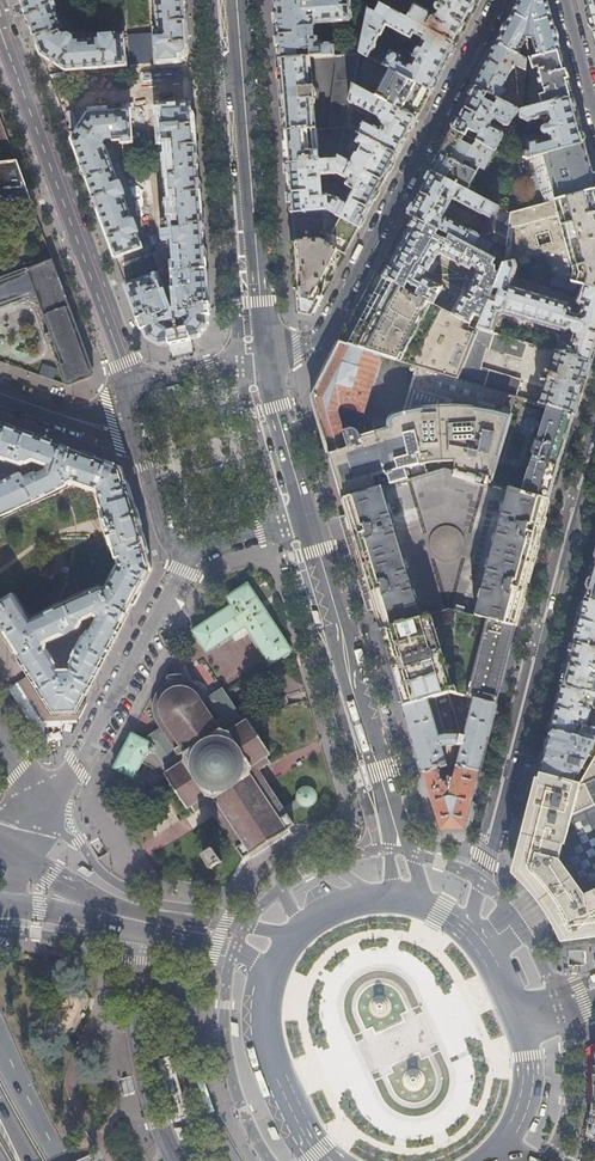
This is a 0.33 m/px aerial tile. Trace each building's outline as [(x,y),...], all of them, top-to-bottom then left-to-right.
[(22,3),(41,55),(66,71),(127,67),(124,34),(99,36),(100,39),(74,42),(73,41),(74,40),(73,38),(68,34),(65,35),(61,33),(60,29),(62,28),(53,5),(56,4),(54,0),(21,0),(22,3)] [(159,31),(155,32),(155,40),(156,40),(156,46),(157,65),(181,63),(180,57),(183,57),(186,56),(187,55),(188,52),(187,39),(184,0),(156,0),(159,31)] [(277,36),(279,60),(299,58),(299,52),(310,51),(311,58),(337,56),(336,47),(333,43),(320,44),(320,38),(314,38),(314,30),(315,30),(319,25),(351,22),(352,22),(354,19),(354,18),(352,0),(274,0),(277,36)] [(369,11),(371,1),(369,0),(363,0),(361,13),(368,15),(369,11)] [(381,6),(402,17),(411,0),(385,0),(381,6)] [(480,0),(442,0),(440,4),(438,5),(436,9),(437,12),(439,13),(438,15),(432,16),(431,13),(416,5),(408,20),(456,45),(462,33),(467,24),(480,0)] [(497,44),(519,56),(528,39),(532,39),(537,57),(560,51),(552,23),(546,0),(520,0),(511,17),(497,44)] [(585,7),(592,32),(594,31),(594,0),(584,0),(585,7)] [(376,14),(369,11),(368,15),(362,47),(361,51),(369,56),(373,49),(378,46),(378,41),(381,36),(382,37),(388,26),(413,38),(415,33),(423,37),(425,41),(422,47),(420,48),(417,52),(417,56),(414,63),(409,64),(402,60),(404,55),(394,50),(388,60),(383,58),(380,62),(391,69),(431,91),(444,68),(456,45),(408,20),(402,17),(381,6),(380,6),(376,14)] [(527,60),(519,56),(497,44),(488,61),(474,87),(488,94),(499,99),(513,106),(515,103),(504,97),(512,82),(511,80),(509,78),(515,66),(526,71),(527,60)] [(565,70),(560,51),(537,57),(527,60),(526,71),(539,68),(545,93),(540,94),(541,96),(536,98),(538,106),(572,97),(565,70)] [(360,54),(356,55),(337,56),(311,58),(299,58),(279,60),(281,92),(284,132),(322,128),(345,126),(350,101),(354,83),(360,54)] [(425,103),(431,91),(391,69),(376,96),(415,118),(420,107),(423,101),(425,103)] [(376,96),(354,83),(350,101),(381,117),(384,124),(381,128),(367,121),(363,125),(358,133),(361,135),(398,155),(407,138),(417,119),(415,118),(376,96)] [(485,100),(488,94),(474,87),(464,106),(452,129),(470,139),(473,132),(479,136),(476,142),(496,152),(499,154),(509,134),(500,129),(497,128),(494,128),(493,129),(491,125),(493,120),(498,119),(498,121),(500,123),(502,125),(504,125),(507,125),(511,124),(519,109),(513,106),(499,99),(495,106),(485,100)] [(579,120),(572,97),(538,106),(522,111),(521,118),(527,123),(538,120),(539,119),(548,116),(548,119),(545,122),(546,127),(544,127),(543,128),(542,129),(542,132),(542,133),(544,135),(546,136),(549,135),(550,141),(540,144),(538,140),(528,143),(527,154),(517,157),(516,163),(528,160),(585,144),(579,120)] [(197,160),(194,117),(193,116),(191,113),(189,112),(185,111),(185,106),(161,108),(162,126),(163,127),(163,133),(163,141),(167,140),(172,204),(170,204),(171,216),(173,216),(175,242),(171,242),(172,253),(176,253),(180,306),(165,309),(153,276),(126,287),(142,330),(144,330),(147,338),(160,345),(169,343),(169,345),(191,341),(190,338),(199,337),(204,330),(208,324),(207,316),(210,315),(206,273),(199,183),(197,160)] [(100,217),(115,258),(143,249),(138,235),(139,235),(140,232),(136,221),(134,220),(132,221),(124,197),(125,197),(126,195),(122,183),(120,183),(119,183),(105,146),(101,144),(105,139),(108,139),(108,141),(112,141),(121,141),(121,144),(133,143),(131,111),(88,114),(72,140),(85,176),(100,217)] [(322,128),(284,132),(286,148),(287,165),(325,161),(322,128)] [(476,142),(470,139),(452,129),(447,138),(429,171),(473,194),(477,187),(471,184),(480,168),(486,171),(496,152),(476,142)] [(289,186),(291,213),(295,213),(325,210),(329,210),(335,214),(359,227),(370,207),(390,169),(398,155),(361,135),(357,143),(364,146),(355,164),(347,160),(351,152),(341,147),(338,159),(325,161),(287,165),(289,186)] [(585,144),(528,160),(530,169),(551,164),(559,190),(547,193),(549,203),(592,191),(590,183),(594,182),(594,181),(590,164),(585,144)] [(31,200),(16,161),(0,163),(0,203),(31,200)] [(415,218),(495,260),(504,265),(510,214),(473,194),(429,171),(417,194),(407,214),(415,218)] [(592,191),(549,203),(528,209),(510,214),(504,265),(516,262),(543,255),(554,278),(582,286),(594,290),(594,191),(592,191)] [(325,210),(295,213),(296,228),(298,243),(322,242),(345,254),(352,240),(359,227),(335,214),(333,218),(339,221),(331,235),(330,234),(327,234),(325,210)] [(493,266),(495,260),(415,218),(410,227),(392,261),(383,278),(433,303),(439,292),(439,293),(442,287),(425,277),(436,257),(440,255),(469,270),(471,266),(476,269),(476,273),(468,289),(465,288),(452,312),(471,321),(475,313),(482,317),(489,301),(494,288),(499,275),(495,273),(496,268),(493,266)] [(322,242),(298,243),(293,243),(295,259),(299,311),(314,314),(321,299),(323,296),(322,296),(326,279),(331,281),(336,271),(345,254),(322,242)] [(30,295),(31,296),(32,298),(34,299),(36,299),(38,299),(60,361),(57,365),(64,384),(68,386),(87,380),(89,378),(91,376),(91,374),(92,370),(92,367),(52,260),(0,279),(0,306),(30,295)] [(516,262),(504,265),(499,275),(494,288),(500,290),(496,302),(489,301),(482,317),(479,325),(495,330),(500,314),(501,315),(504,313),(565,332),(571,329),(573,332),(569,343),(563,342),(560,352),(592,363),(594,353),(594,290),(582,286),(576,304),(577,305),(581,307),(579,313),(577,314),(572,313),(573,311),(571,308),(567,306),(568,304),(511,286),(518,269),(516,262)] [(452,312),(433,303),(383,278),(375,274),(367,290),(354,313),(339,342),(381,356),(419,367),(458,378),(479,325),(471,321),(452,312)] [(530,342),(495,330),(479,325),(458,378),(519,397),(524,380),(522,379),(522,378),(483,366),(490,346),(525,357),(530,342)] [(363,411),(381,356),(339,342),(328,363),(310,395),(335,478),(342,499),(444,468),(549,499),(552,490),(562,456),(575,414),(538,403),(519,397),(458,378),(419,367),(404,410),(394,416),(396,425),(359,435),(359,433),(356,431),(353,429),(351,429),(342,432),(336,412),(338,412),(340,405),(363,411)] [(586,380),(592,363),(560,352),(556,351),(550,369),(547,369),(547,370),(545,370),(543,370),(541,375),(543,378),(544,379),(544,380),(546,381),(538,403),(575,414),(586,380)] [(39,373),(50,377),(53,369),(42,364),(39,373)] [(59,492),(59,491),(68,487),(67,486),(72,484),(96,493),(98,498),(97,498),(100,507),(99,507),(100,512),(99,512),(109,546),(110,546),(112,550),(115,559),(116,559),(117,565),(105,587),(100,589),(91,593),(91,592),(53,609),(54,609),(45,613),(45,614),(30,621),(13,594),(0,602),(0,628),(6,638),(35,683),(41,693),(49,706),(53,711),(77,710),(100,666),(137,595),(152,569),(139,527),(122,468),(91,457),(31,436),(0,425),(0,460),(6,462),(6,461),(13,463),(14,461),(26,465),(33,462),(47,467),(46,470),(39,474),(35,472),(24,477),(22,473),(0,483),(0,518),(59,492)] [(538,540),(549,499),(444,468),(342,499),(345,510),(380,629),(428,615),(449,609),(488,619),(515,626),(518,616),(532,564),(538,540)] [(585,598),(594,601),(594,561),(585,598)] [(245,626),(270,664),(291,650),(247,583),(226,597),(231,605),(192,630),(206,652),(245,626)] [(585,598),(580,615),(573,642),(594,647),(594,601),(585,598)] [(450,692),(428,615),(380,629),(386,648),(392,668),(397,687),(403,706),(446,693),(450,692)] [(515,626),(488,619),(468,696),(496,703),(497,699),(499,691),(506,665),(515,626)] [(573,642),(571,652),(568,663),(565,674),(562,684),(594,693),(594,647),(573,642)] [(188,681),(184,681),(184,673),(173,674),(174,675),(170,675),(168,677),(167,680),(169,683),(166,684),(164,686),(161,688),(159,690),(158,693),(156,695),(155,698),(154,701),(153,704),(153,707),(153,710),(154,713),(155,717),(157,721),(160,727),(146,737),(143,739),(132,733),(114,767),(134,777),(145,754),(154,749),(162,762),(168,770),(164,772),(167,777),(187,808),(191,805),(195,811),(208,803),(212,809),(215,814),(243,858),(249,854),(267,842),(286,829),(294,825),(286,814),(300,805),(302,806),(305,806),(308,806),(311,805),(313,804),(315,802),(316,799),(316,796),(315,792),(312,788),(308,787),(305,787),(303,787),(301,788),(299,790),(297,792),(296,797),(297,799),(283,809),(266,784),(261,777),(257,771),(270,762),(266,757),(270,754),(247,719),(243,721),(239,715),(222,689),(207,698),(202,691),(200,689),(198,687),(196,685),(192,683),(190,682),(188,681)] [(41,693),(35,683),(26,688),(41,712),(49,706),(41,693)] [(562,684),(558,703),(554,716),(551,729),(594,739),(594,727),(586,724),(584,721),(581,720),(581,717),(587,719),(590,718),(592,712),(590,710),(584,708),(584,706),(587,706),(590,704),(594,705),(594,707),(594,693),(562,684)] [(488,736),(496,703),(468,696),(466,707),(471,709),(464,735),(461,734),(445,734),(439,716),(447,713),(449,712),(450,710),(450,707),(446,693),(403,706),(406,717),(412,735),(415,746),(420,764),(423,772),(450,764),(479,771),(483,753),(488,736)] [(594,762),(594,739),(551,729),(548,739),(545,752),(539,776),(582,784),(594,762)] [(582,784),(539,776),(535,791),(525,832),(521,846),(517,862),(516,866),(514,872),(525,883),(531,888),(540,899),(544,905),(548,911),(552,917),(554,920),(557,926),(563,938),(575,937),(594,934),(594,762),(582,784)] [(423,772),(427,788),(422,789),(437,837),(450,837),(462,836),(473,793),(479,771),(450,764),(423,772)] [(210,868),(211,869),(212,869),(211,867),(219,862),(220,864),(221,863),(220,862),(221,861),(220,860),(219,861),(213,851),(214,851),(213,850),(212,850),(212,849),(211,850),(212,851),(205,855),(204,854),(203,855),(204,856),(203,856),(203,857),(204,857),(210,867),(209,868),(210,869),(210,868)] [(575,937),(563,938),(557,926),(549,930),(556,945),(581,944),(594,943),(594,934),(575,937)] [(381,1012),(384,1010),(386,1007),(385,1003),(382,1001),(378,1001),(375,1004),(375,1008),(377,1011),(381,1012)] [(188,1112),(172,1055),(159,1059),(177,1122),(190,1118),(188,1112)] [(414,1085),(418,1084),(419,1080),(418,1077),(415,1074),(411,1075),(408,1078),(408,1081),(410,1084),(414,1085)]
